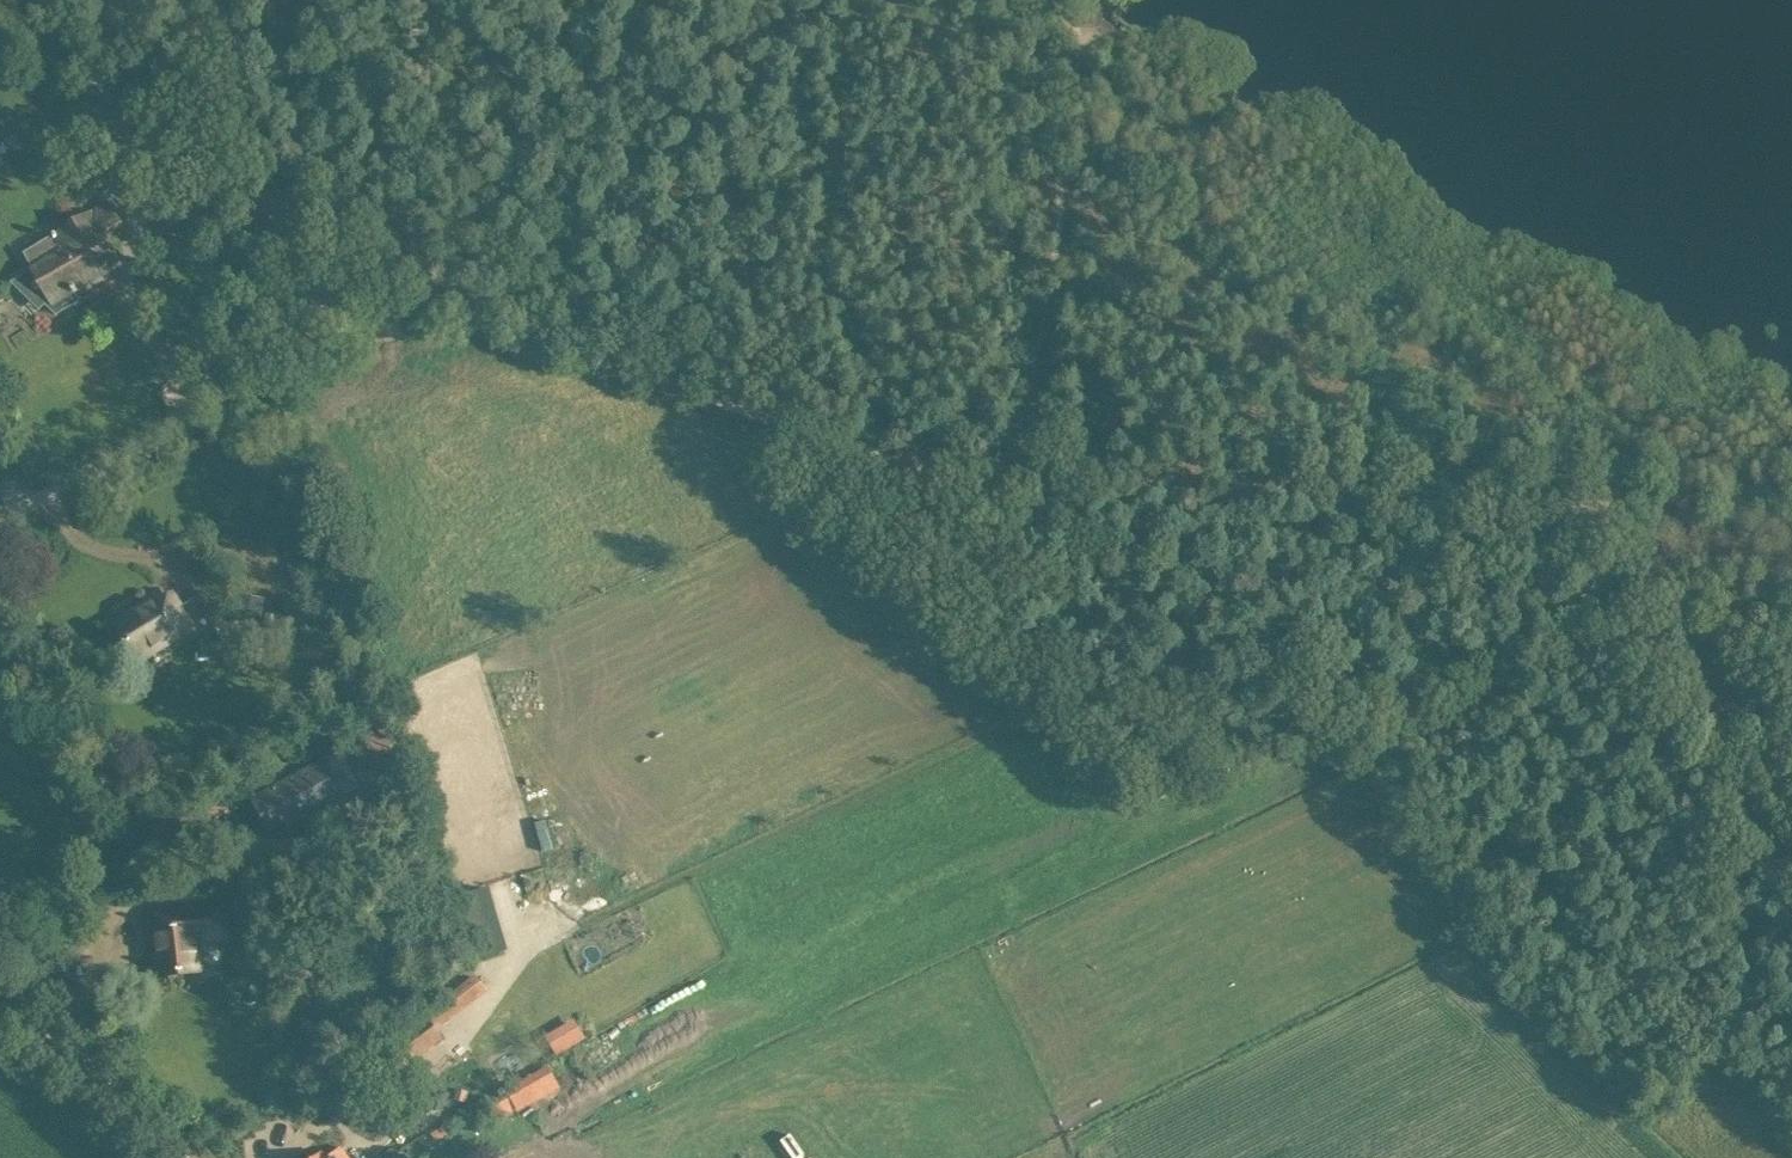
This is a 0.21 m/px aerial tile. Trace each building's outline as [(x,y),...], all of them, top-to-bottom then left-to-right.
[(55,235),(23,254),(50,298),(38,309),(39,310),(45,304),(56,314),(79,301),(75,294),(77,292),(75,289),(85,283),(83,276),(113,259),(116,264),(117,263),(100,234),(117,223),(106,205),(56,235),(55,235)] [(206,591),(185,605),(196,624),(218,611),(206,591)] [(116,623),(129,644),(139,660),(191,626),(172,596),(139,617),(134,612),(116,623)] [(266,612),(264,629),(277,631),(280,614),(266,612)] [(231,633),(219,615),(209,621),(221,639),(231,633)] [(322,762),(254,799),(269,826),(302,808),(305,815),(340,796),(322,762)] [(314,837),(276,843),(280,867),(318,861),(314,837)] [(509,958),(490,894),(451,906),(471,969),(509,958)] [(202,969),(201,965),(197,940),(229,934),(223,903),(192,908),(157,913),(163,952),(156,953),(159,976),(202,969)] [(489,993),(483,984),(476,974),(467,980),(406,1024),(410,1030),(376,1056),(391,1076),(444,1039),(437,1030),(489,993)] [(545,1036),(556,1054),(584,1037),(573,1019),(545,1036)] [(539,1101),(561,1089),(549,1067),(527,1079),(509,1089),(485,1102),(494,1119),(511,1110),(518,1106),(521,1110),(539,1101)] [(341,1147),(327,1157),(349,1157),(341,1147)]
